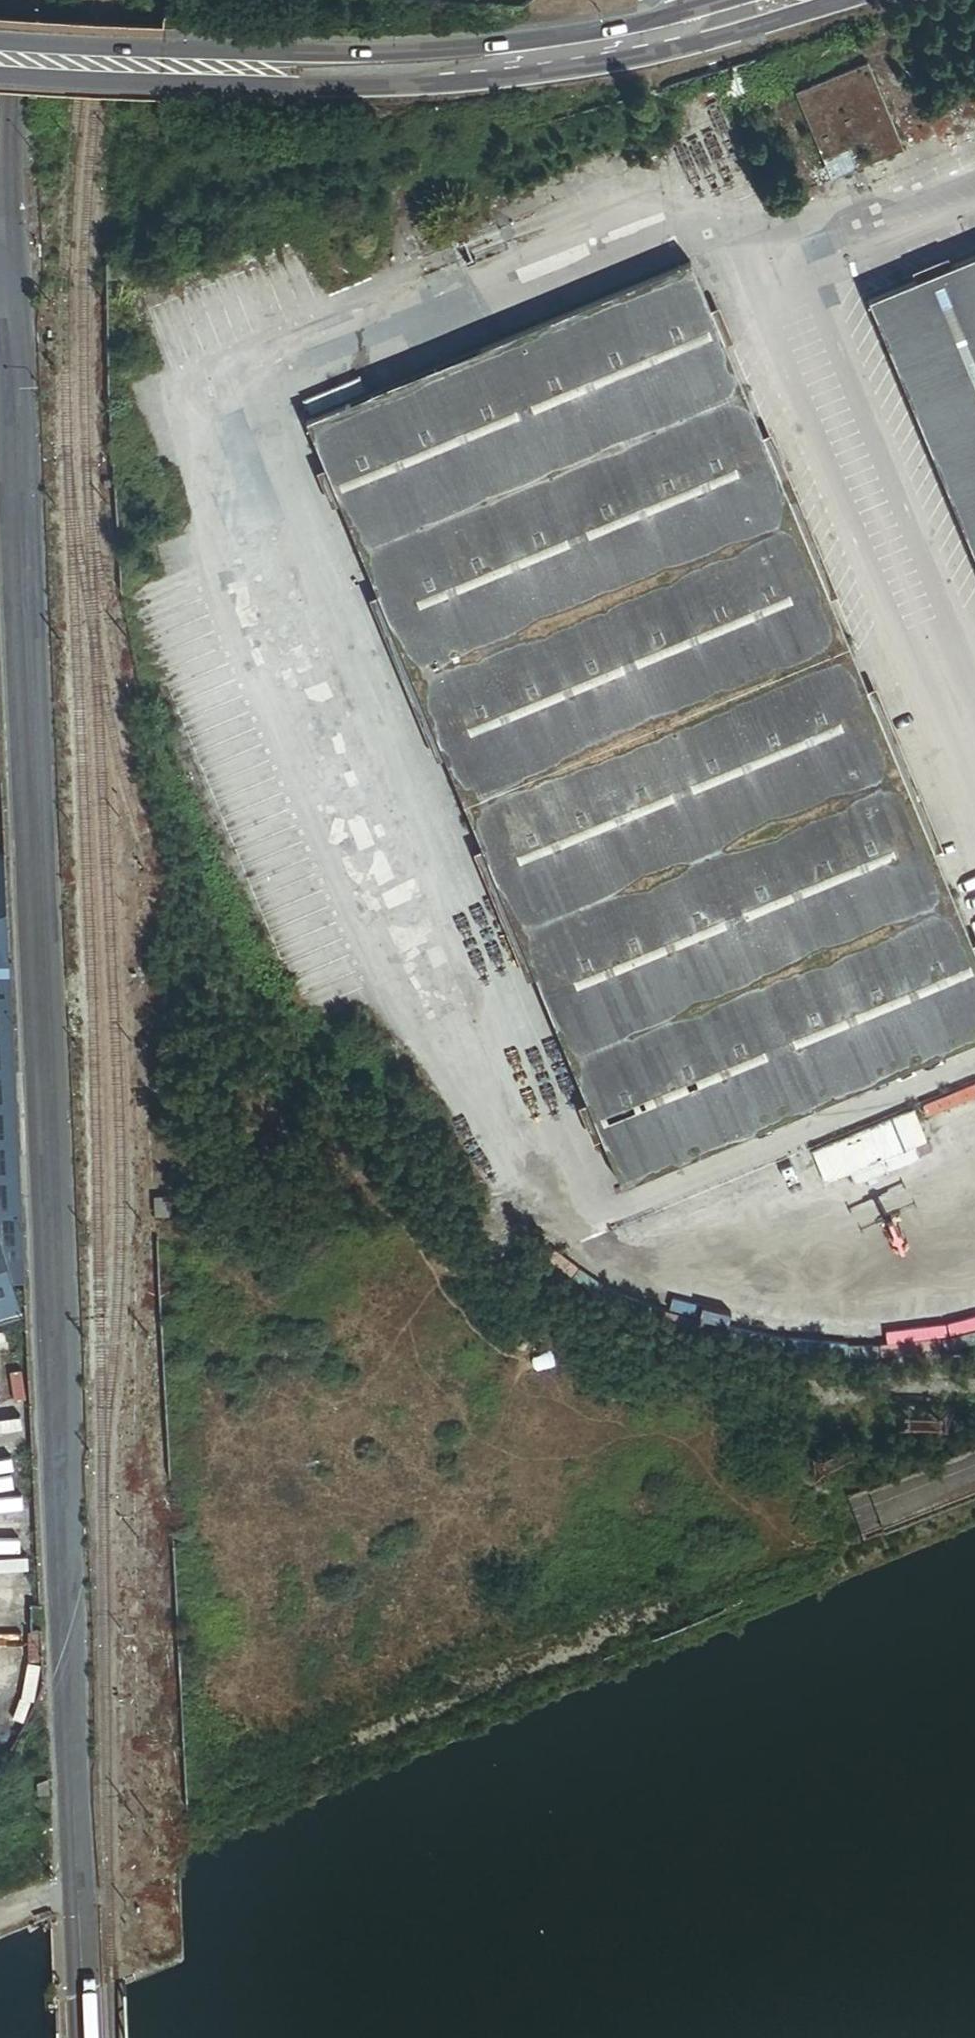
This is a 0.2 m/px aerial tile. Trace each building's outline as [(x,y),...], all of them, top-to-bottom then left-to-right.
[(871,67),(799,96),(833,182),(905,153),(871,67)] [(859,305),(974,588),(974,257),(859,305)] [(685,266),(301,424),(616,1192),(974,1044),(974,954),(685,266)] [(175,1199),(159,1200),(160,1221),(176,1220),(175,1199)] [(48,1775),(31,1783),(36,1793),(47,1788),(48,1775)]
